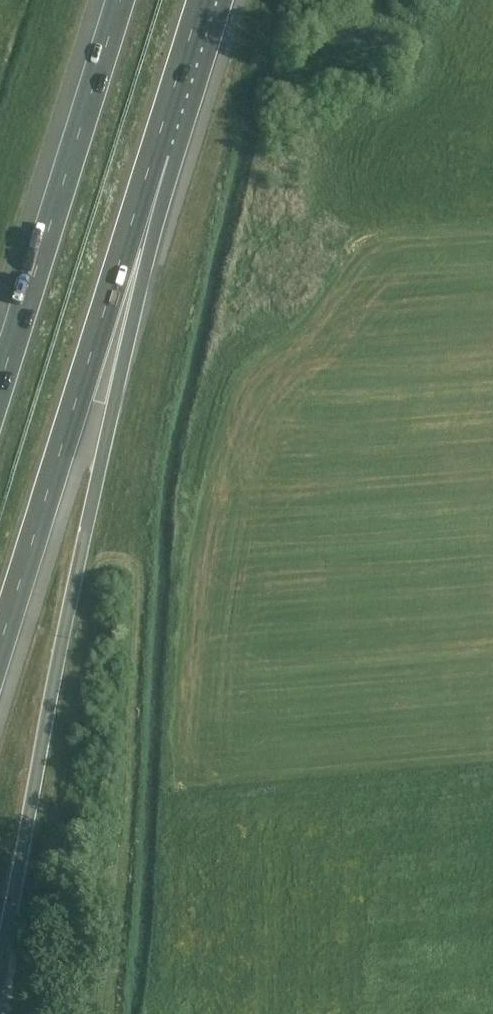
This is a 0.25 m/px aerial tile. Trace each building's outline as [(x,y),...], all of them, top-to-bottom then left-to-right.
[(106,0),(92,0),(91,4),(103,8),(106,0)]
